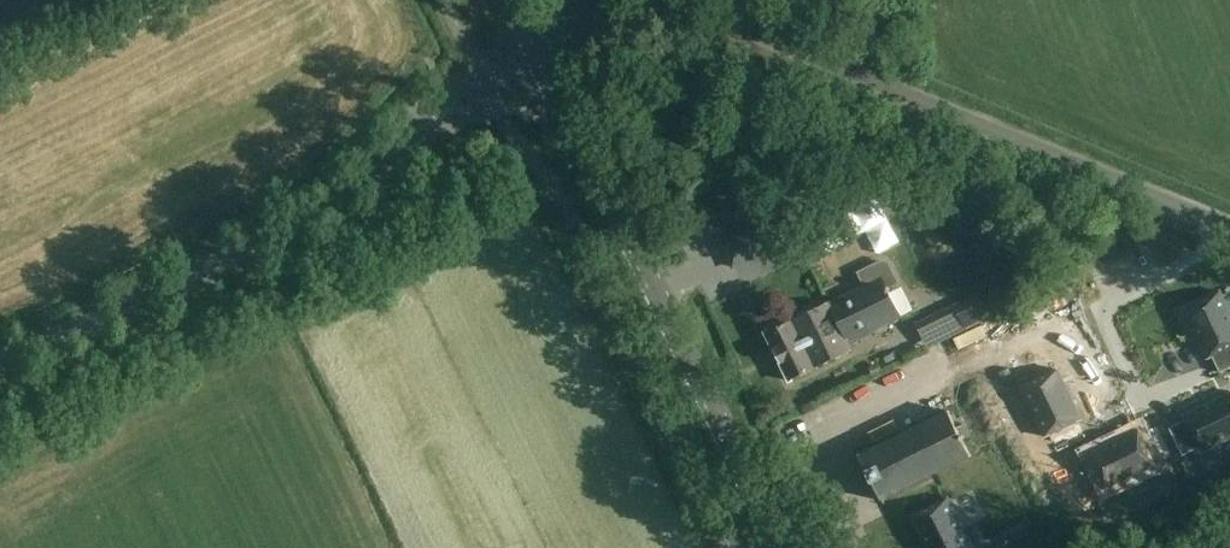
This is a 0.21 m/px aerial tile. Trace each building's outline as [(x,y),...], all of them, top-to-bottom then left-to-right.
[(864,284),(858,287),(829,302),(767,332),(790,381),(854,350),(853,348),(881,334),(879,330),(902,319),(888,288),(899,283),(889,262),(882,260),(858,272),(864,284)] [(1221,291),(1184,309),(1208,358),(1212,356),(1220,373),(1229,368),(1229,311),(1223,295),(1221,291)] [(925,337),(930,348),(991,318),(978,293),(932,316),(939,330),(925,337)] [(1023,387),(1047,437),(1051,435),(1059,451),(1087,437),(1079,421),(1083,419),(1059,370),(1023,387)] [(1201,452),(1229,438),(1229,393),(1184,416),(1186,420),(1169,428),(1183,456),(1199,448),(1201,452)] [(882,501),(891,496),(932,475),(972,455),(949,411),(858,454),(882,501)] [(1141,430),(1139,426),(1090,450),(1108,487),(1157,463),(1155,459),(1171,451),(1158,422),(1141,430)] [(912,516),(928,547),(971,547),(973,547),(948,498),(912,516)]
